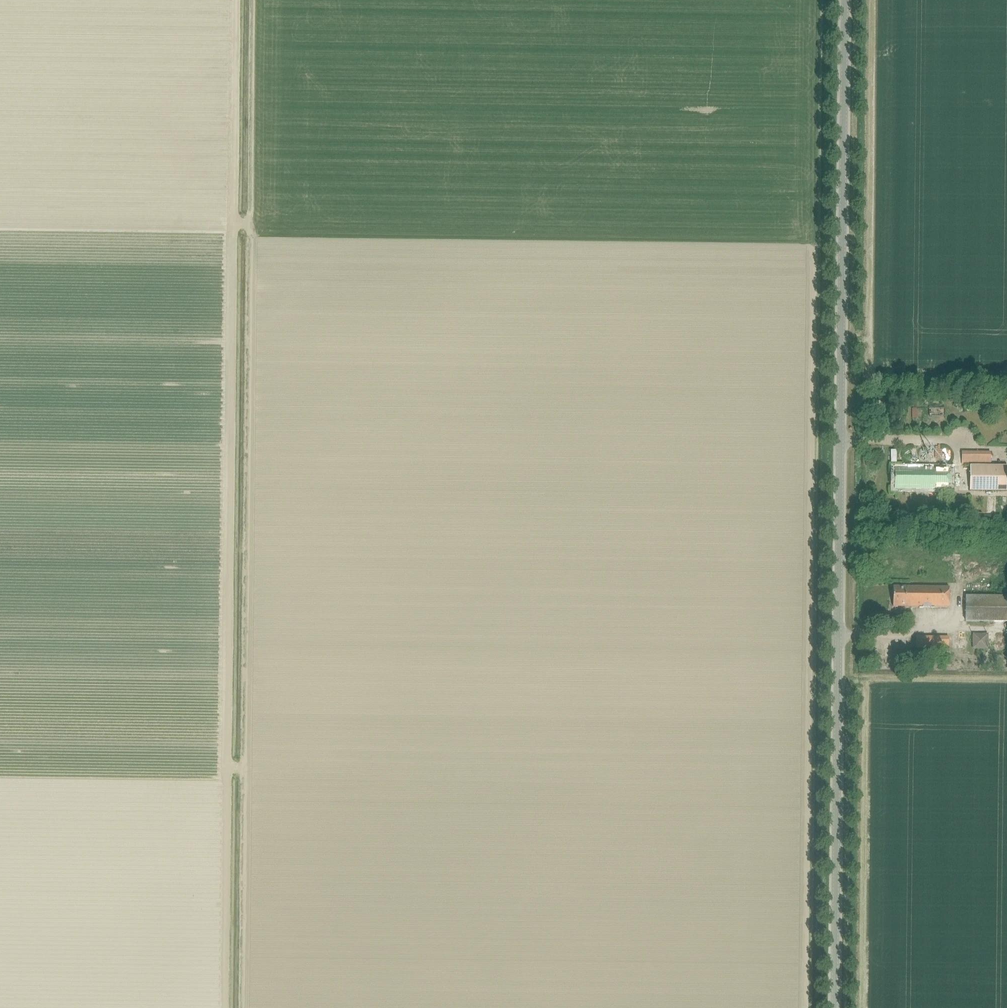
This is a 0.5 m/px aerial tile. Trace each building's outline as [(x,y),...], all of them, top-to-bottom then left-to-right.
[(991,464),(991,452),(970,452),(970,464),(991,464)] [(970,466),(970,491),(1006,492),(1006,466),(970,466)] [(950,490),(950,470),(894,469),(894,489),(950,490)] [(973,511),(974,518),(982,518),(981,510),(973,511)] [(949,608),(949,588),(893,587),(893,607),(949,608)] [(966,596),(965,622),(1006,622),(1006,597),(966,596)] [(988,649),(988,635),(988,634),(973,634),(973,649),(988,649)] [(949,649),(949,637),(916,637),(916,649),(949,649)]
